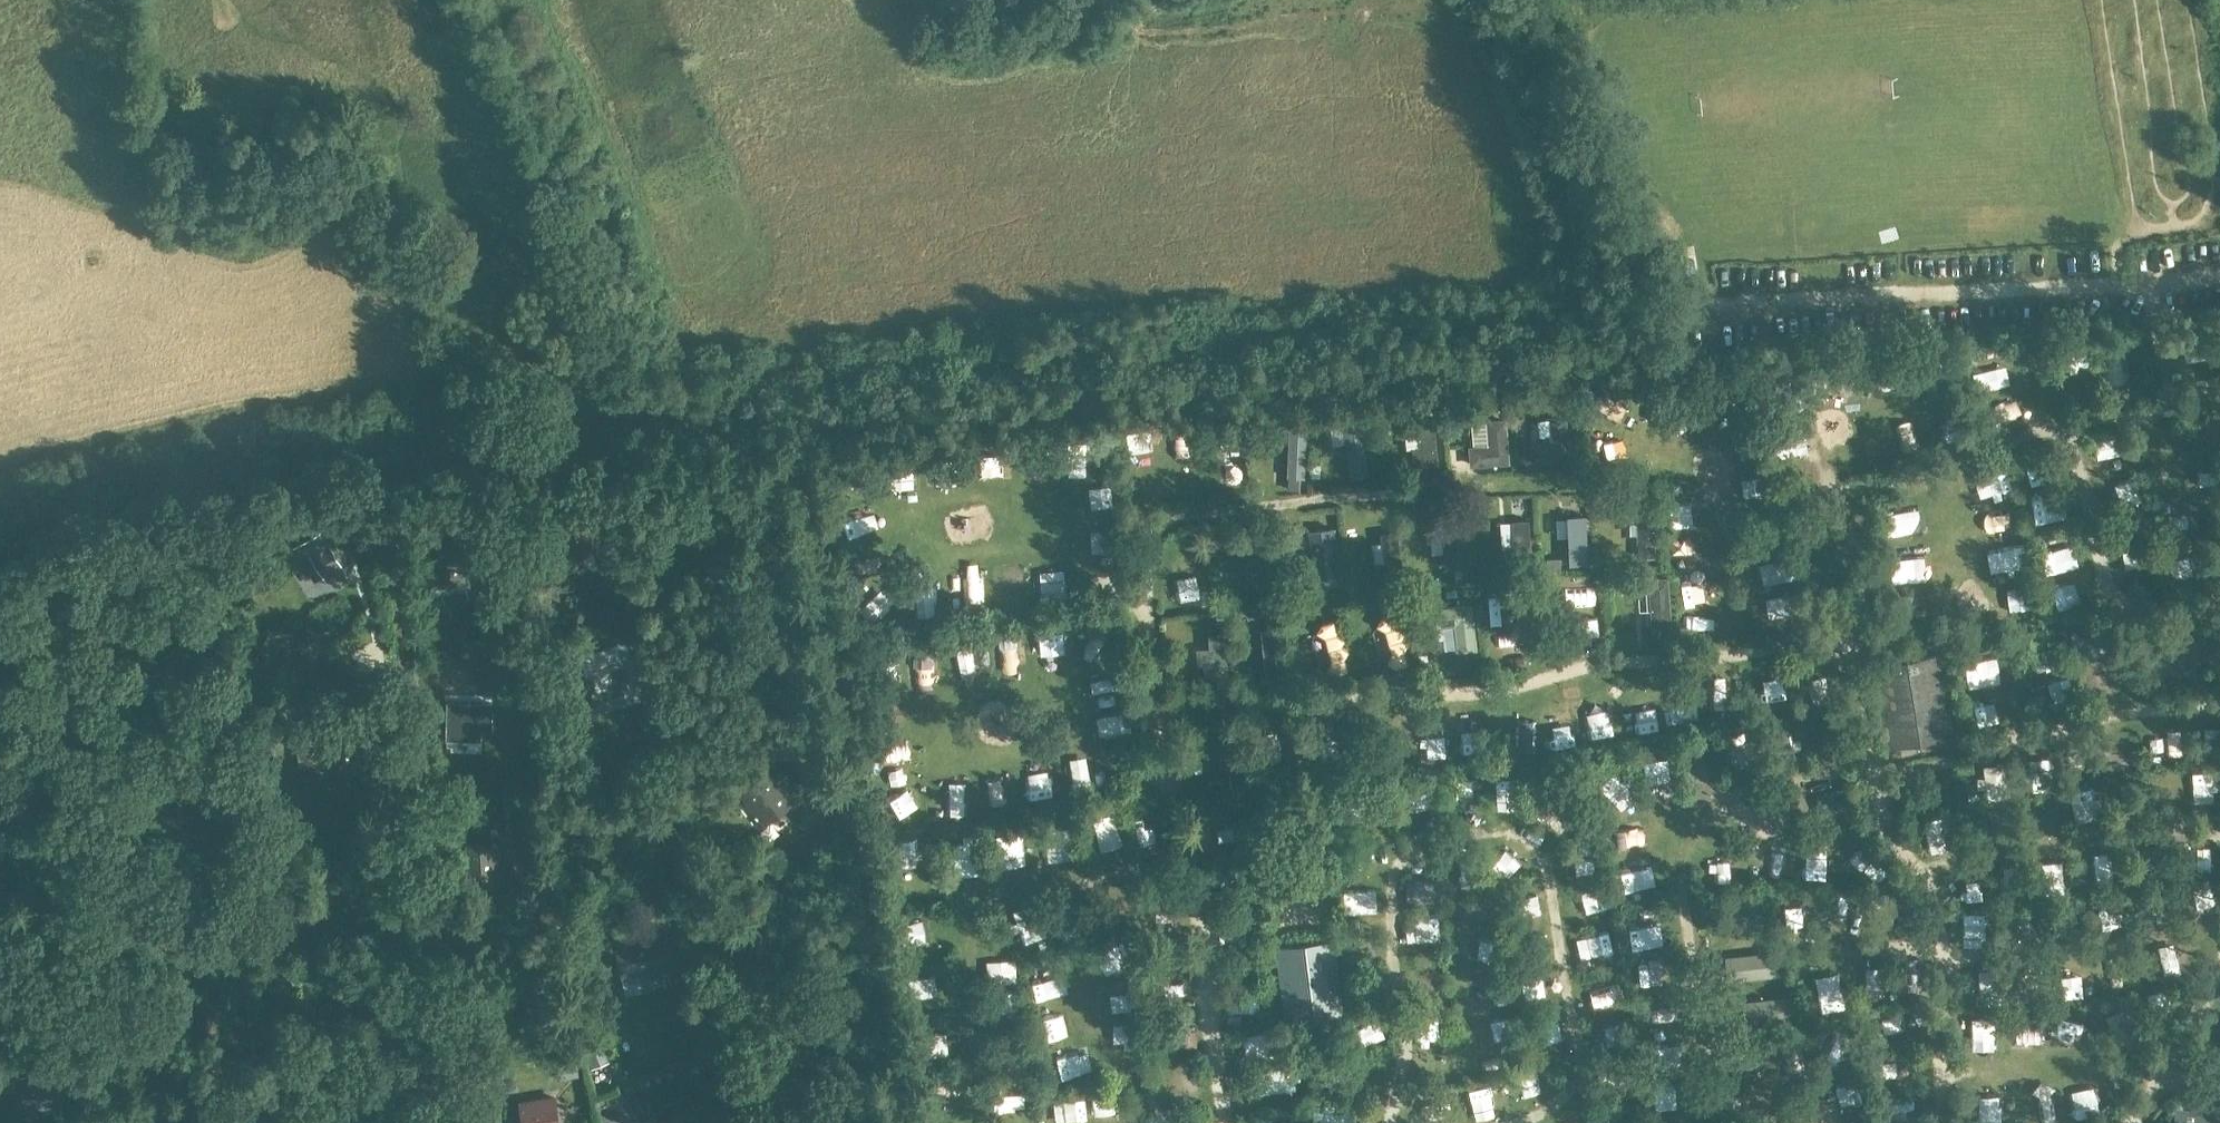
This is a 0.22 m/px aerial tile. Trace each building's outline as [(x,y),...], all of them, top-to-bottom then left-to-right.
[(2107,367),(2126,365),(2125,350),(2106,352),(2107,367)] [(2070,374),(2087,370),(2082,351),(2065,355),(2070,374)] [(1991,379),(1996,399),(2014,396),(2009,375),(1991,379)] [(2135,419),(2142,435),(2170,422),(2163,407),(2135,419)] [(1436,464),(1434,417),(1413,418),(1415,465),(1436,464)] [(1546,444),(1532,446),(1534,462),(1573,457),(1569,420),(1553,422),(1554,435),(1545,436),(1546,444)] [(1491,446),(1476,447),(1470,447),(1472,466),(1510,463),(1507,421),(1489,422),(1489,424),(1491,446)] [(1470,445),(1486,445),(1485,421),(1470,422),(1470,445)] [(1294,424),(1293,450),(1292,482),(1292,491),(1305,491),(1307,424),(1294,424)] [(1351,456),(1353,476),(1368,474),(1363,426),(1348,428),(1349,444),(1349,445),(1341,446),(1342,457),(1351,456)] [(1993,508),(2010,504),(2004,480),(1987,483),(1993,508)] [(1640,545),(1641,545),(1655,545),(1656,545),(1656,492),(1640,492),(1640,507),(1640,525),(1632,525),(1632,536),(1640,536),(1640,545)] [(359,528),(350,516),(341,522),(349,534),(359,528)] [(1588,567),(1587,516),(1569,516),(1569,520),(1569,537),(1570,568),(1588,567)] [(1515,522),(1516,549),(1506,549),(1507,566),(1532,564),(1529,521),(1515,522)] [(1458,523),(1442,525),(1445,553),(1438,554),(1439,565),(1446,564),(1447,569),(1462,568),(1458,523)] [(353,561),(331,525),(294,548),(315,582),(324,576),(328,582),(347,571),(344,566),(353,561)] [(1309,554),(1312,580),(1339,578),(1335,531),(1320,532),(1321,552),(1309,554)] [(1386,564),(1377,565),(1379,578),(1387,576),(1388,578),(1404,576),(1397,532),(1381,534),(1386,564)] [(463,566),(470,565),(465,545),(433,552),(437,571),(423,574),(428,596),(468,586),(463,566)] [(1196,582),(1191,582),(1192,596),(1212,594),(1208,548),(1193,549),(1196,582)] [(1903,582),(1918,579),(1914,556),(1899,559),(1903,582)] [(2005,561),(2011,590),(2025,587),(2019,558),(2005,561)] [(2072,576),(2064,558),(2050,564),(2058,582),(2072,576)] [(1651,589),(1653,611),(1654,629),(1671,628),(1669,578),(1651,579),(1651,589)] [(1047,581),(1047,600),(1068,600),(1068,581),(1047,581)] [(1489,609),(1512,609),(1512,592),(1489,592),(1489,609)] [(1004,610),(1004,595),(980,594),(980,609),(1004,610)] [(1459,651),(1475,649),(1471,606),(1436,610),(1437,626),(1444,625),(1457,624),(1459,647),(1459,651)] [(18,633),(18,624),(7,624),(7,633),(18,633)] [(1286,684),(1281,631),(1279,631),(1276,629),(1269,630),(1266,632),(1264,632),(1268,686),(1286,684)] [(1210,666),(1204,666),(1205,678),(1211,677),(1211,684),(1227,683),(1225,635),(1209,636),(1210,666)] [(11,654),(12,640),(0,639),(0,653),(11,654)] [(1942,655),(1875,666),(1885,726),(1951,714),(1942,655)] [(516,659),(499,664),(505,683),(522,678),(516,659)] [(622,661),(587,671),(596,700),(631,690),(622,661)] [(482,731),(491,732),(492,704),(447,703),(446,740),(482,740),(482,731)] [(1617,743),(1605,712),(1590,717),(1602,748),(1617,743)] [(1924,758),(1947,759),(1947,735),(1924,735),(1924,758)] [(1691,780),(1707,779),(1707,756),(1690,757),(1691,780)] [(1643,768),(1647,796),(1668,793),(1665,765),(1643,768)] [(739,793),(766,826),(797,801),(770,768),(739,793)] [(2197,792),(2219,791),(2219,776),(2196,777),(2197,792)] [(1423,820),(1425,790),(1409,789),(1408,819),(1423,820)] [(1612,831),(1616,859),(1638,856),(1634,827),(1612,831)] [(981,867),(979,840),(951,843),(954,869),(981,867)] [(919,841),(892,843),(894,873),(922,870),(919,841)] [(499,843),(466,845),(468,890),(501,888),(499,843)] [(1778,852),(1757,853),(1759,888),(1779,887),(1778,852)] [(1636,872),(1616,880),(1625,902),(1645,895),(1636,872)] [(1417,914),(1438,908),(1431,882),(1410,888),(1417,914)] [(1828,900),(1831,923),(1850,920),(1846,897),(1828,900)] [(1781,901),(1781,925),(1796,925),(1796,900),(1781,901)] [(1717,919),(1719,934),(1749,930),(1746,915),(1717,919)] [(1959,919),(1965,943),(1980,939),(1974,915),(1959,919)] [(1287,1023),(1344,1016),(1335,943),(1278,950),(1287,1023)] [(633,957),(632,964),(620,962),(618,974),(666,979),(668,956),(655,954),(655,959),(633,957)] [(1015,984),(1014,961),(993,963),(994,985),(1015,984)] [(1039,998),(1059,985),(1045,965),(1026,978),(1039,998)] [(1778,984),(1778,966),(1728,965),(1727,983),(1778,984)] [(1482,984),(1483,1008),(1503,1007),(1502,984),(1482,984)] [(2078,1021),(2055,1025),(2060,1050),(2083,1046),(2078,1021)] [(1186,1059),(1187,1031),(1163,1030),(1163,1058),(1186,1059)] [(2013,1056),(2036,1056),(2037,1031),(2014,1031),(2013,1056)] [(602,1046),(586,1052),(591,1067),(608,1061),(602,1046)] [(1744,1066),(1762,1068),(1764,1049),(1747,1047),(1744,1066)] [(1527,1073),(1533,1099),(1552,1095),(1546,1069),(1527,1073)] [(19,1112),(64,1105),(59,1071),(14,1078),(19,1112)] [(1858,1084),(1837,1088),(1842,1117),(1864,1113),(1858,1084)] [(1475,1112),(1500,1107),(1495,1085),(1470,1089),(1475,1112)] [(522,1106),(525,1122),(561,1122),(557,1100),(522,1106)] [(1052,1122),(1074,1122),(1073,1102),(1051,1103),(1052,1122)] [(2207,1103),(2206,1113),(2177,1112),(2176,1122),(2219,1122),(2219,1103),(2207,1103)]
